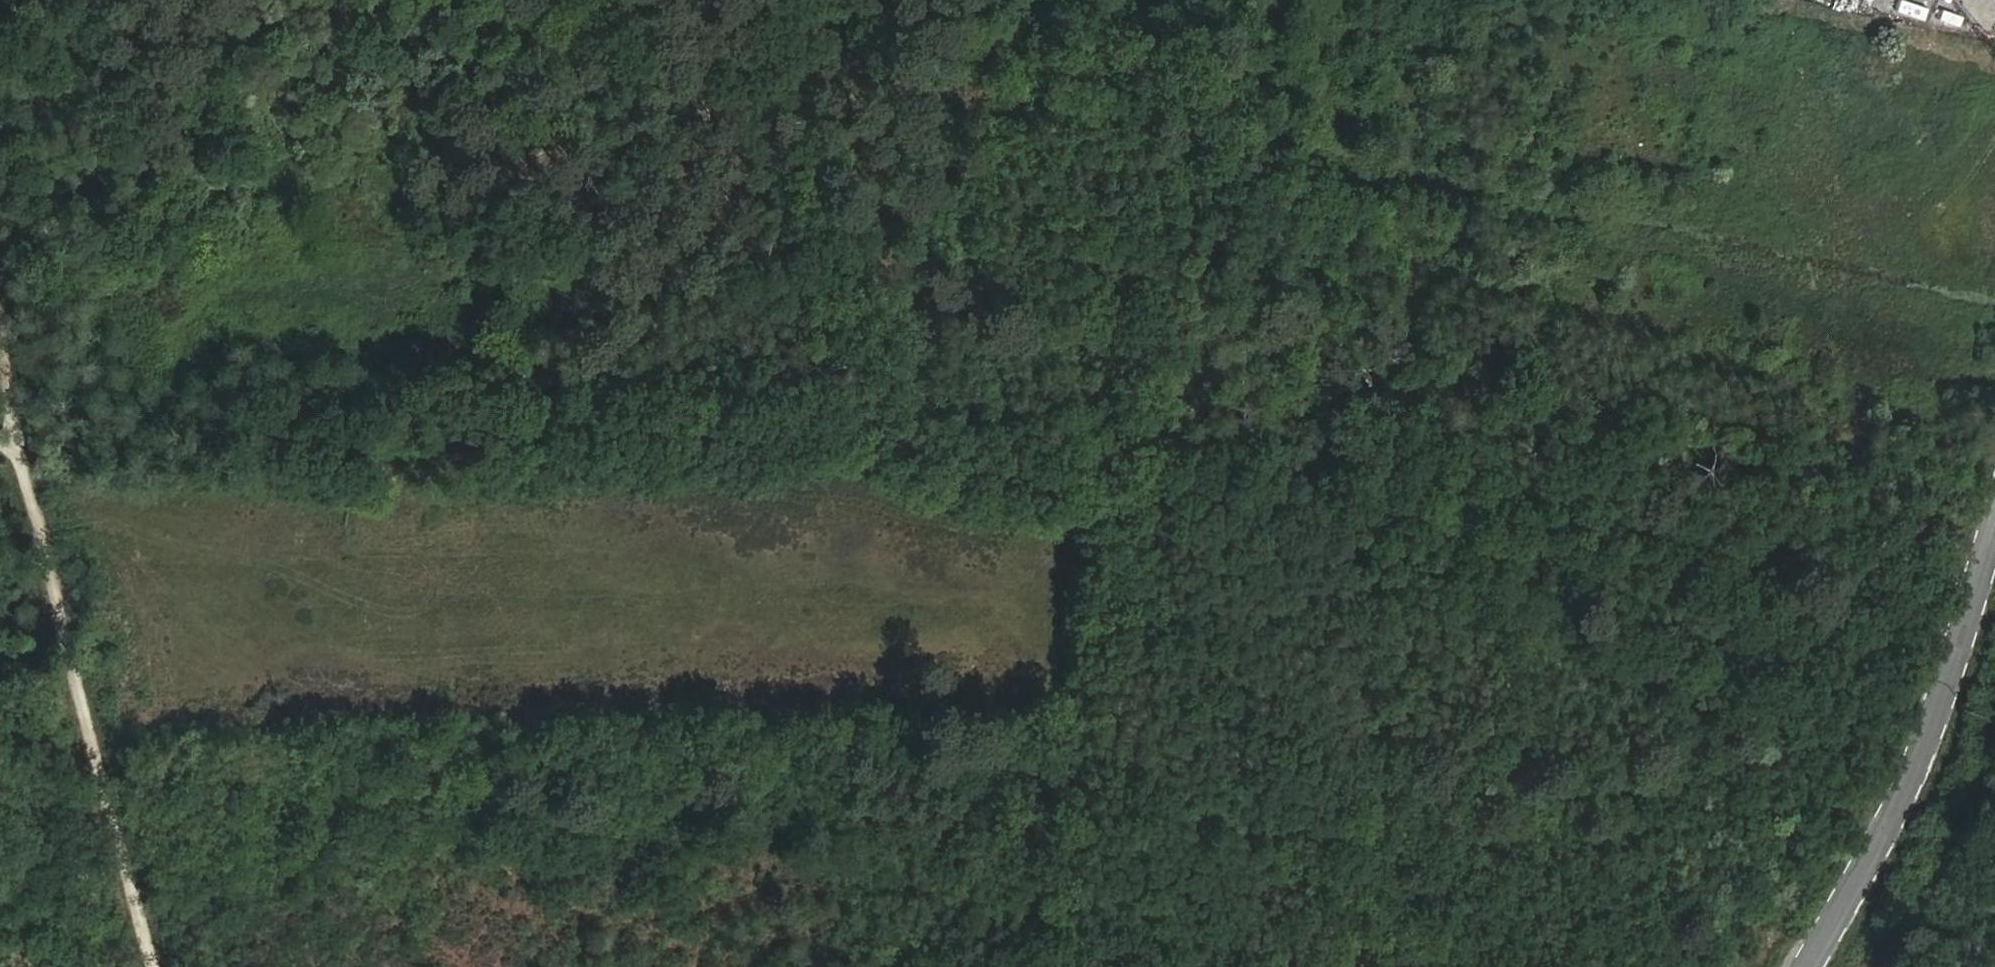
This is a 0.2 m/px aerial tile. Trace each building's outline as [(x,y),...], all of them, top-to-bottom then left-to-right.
[(1884,5),(1904,14),(1909,2),(1905,0),(1886,0),(1884,5)] [(1940,18),(1961,22),(1964,10),(1942,6),(1940,18)]
